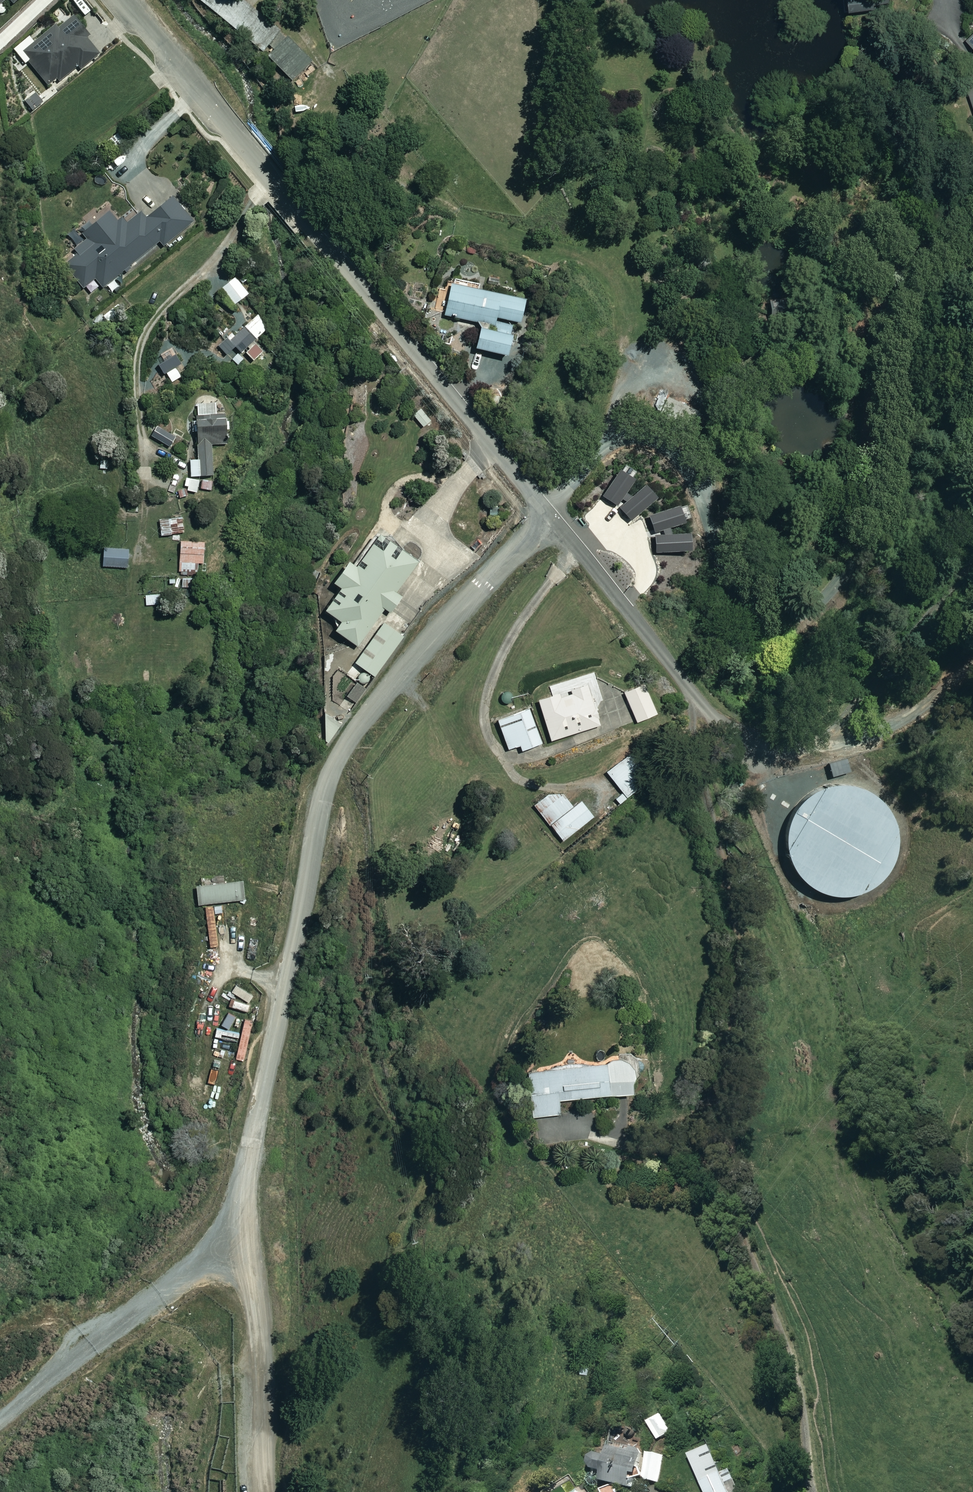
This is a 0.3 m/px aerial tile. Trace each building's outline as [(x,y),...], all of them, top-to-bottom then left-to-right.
[(273,49),(285,35),(244,0),(200,0),(262,52),(268,45),(273,49)] [(870,0),(844,0),(845,10),(870,8),(870,0)] [(89,35),(73,15),(57,28),(55,25),(21,51),(47,85),(56,79),(58,81),(78,66),(80,69),(99,54),(86,37),(89,35)] [(964,41),(972,50),(972,32),(964,41)] [(273,49),(267,56),(294,79),(312,57),(285,35),(273,49)] [(972,65),(956,71),(964,94),(967,93),(972,112),(972,66),(972,65)] [(69,236),(77,246),(75,249),(78,254),(64,265),(84,289),(96,280),(103,287),(160,242),(164,246),(194,222),(173,196),(146,218),(142,212),(128,223),(123,218),(118,222),(110,212),(82,233),(78,228),(69,236)] [(495,323),(497,318),(520,323),(525,300),(482,290),(483,284),(455,279),(454,284),(451,284),(444,315),(481,323),(475,348),(506,355),(512,327),(495,323)] [(245,327),(234,336),(239,342),(234,345),(241,353),(255,340),(245,327)] [(264,350),(257,343),(247,354),(254,361),(264,350)] [(216,415),(216,403),(197,403),(198,460),(191,460),(191,476),(214,475),(213,444),(226,444),(225,415),(216,415)] [(430,421),(421,408),(413,414),(423,427),(430,421)] [(198,492),(200,480),(186,478),(185,485),(188,485),(187,490),(198,492)] [(214,479),(203,479),(202,491),(213,491),(214,479)] [(184,532),(182,517),(160,520),(162,535),(184,532)] [(418,561),(390,540),(382,550),(372,543),(355,566),(349,561),(333,582),(341,588),(325,609),(341,621),(335,630),(357,646),(385,608),(390,612),(401,597),(395,592),(418,561)] [(204,542),(181,541),(180,573),(195,573),(196,563),(204,563),(204,542)] [(129,549),(104,548),(103,566),(128,567),(129,549)] [(161,594),(146,595),(147,605),(162,604),(161,594)] [(403,636),(384,623),(356,663),(375,676),(403,636)] [(368,689),(357,681),(346,697),(357,705),(368,689)] [(562,698),(560,693),(538,700),(551,741),(600,725),(587,684),(569,690),(571,695),(562,698)] [(657,714),(644,684),(624,692),(637,722),(657,714)] [(541,743),(529,709),(498,720),(508,749),(520,745),(522,750),(541,743)] [(650,780),(630,754),(607,772),(623,793),(616,799),(619,804),(650,780)] [(849,771),(846,759),(829,764),(832,776),(849,771)] [(782,837),(782,841),(782,844),(783,848),(783,851),(784,855),(785,858),(786,862),(788,865),(789,868),(791,872),(793,875),(796,877),(798,880),(801,883),(803,885),(806,887),(809,889),(812,891),(815,893),(819,894),(822,896),(826,897),(829,897),(833,898),(836,898),(840,898),(844,898),(847,898),(851,897),(854,897),(858,896),(861,894),(865,893),(868,891),(871,889),(874,887),(877,885),(880,883),(882,880),(884,877),(887,875),(889,872),(891,869),(892,865),(894,862),(895,858),(896,855),(897,851),(897,848),(898,844),(898,841),(898,837),(897,833),(897,830),(896,826),(895,823),(894,819),(892,816),(891,813),(889,810),(887,807),(884,804),(882,801),(880,798),(877,796),(874,794),(871,792),(868,790),(865,788),(861,787),(858,786),(854,785),(851,784),(847,783),(844,783),(840,783),(836,783),(833,783),(829,784),(826,785),(822,786),(819,787),(815,788),(812,790),(809,792),(806,794),(803,796),(801,798),(798,801),(796,804),(793,807),(791,810),(789,813),(788,816),(786,819),(785,823),(784,826),(783,830),(783,833),(782,837)] [(562,794),(548,794),(528,810),(542,828),(549,823),(563,841),(593,817),(581,801),(573,808),(562,794)] [(245,882),(197,887),(198,905),(246,900),(245,882)] [(633,1093),(630,1062),(528,1072),(533,1117),(560,1114),(559,1100),(633,1093)] [(670,1431),(662,1414),(647,1421),(655,1438),(670,1431)] [(642,1451),(611,1443),(607,1458),(593,1454),(589,1469),(604,1473),(602,1482),(632,1490),(642,1451)] [(709,1446),(689,1456),(705,1491),(740,1491),(730,1470),(721,1473),(709,1446)] [(663,1455),(647,1453),(642,1481),(659,1484),(663,1455)] [(564,1487),(567,1491),(586,1491),(579,1479),(564,1487)]
